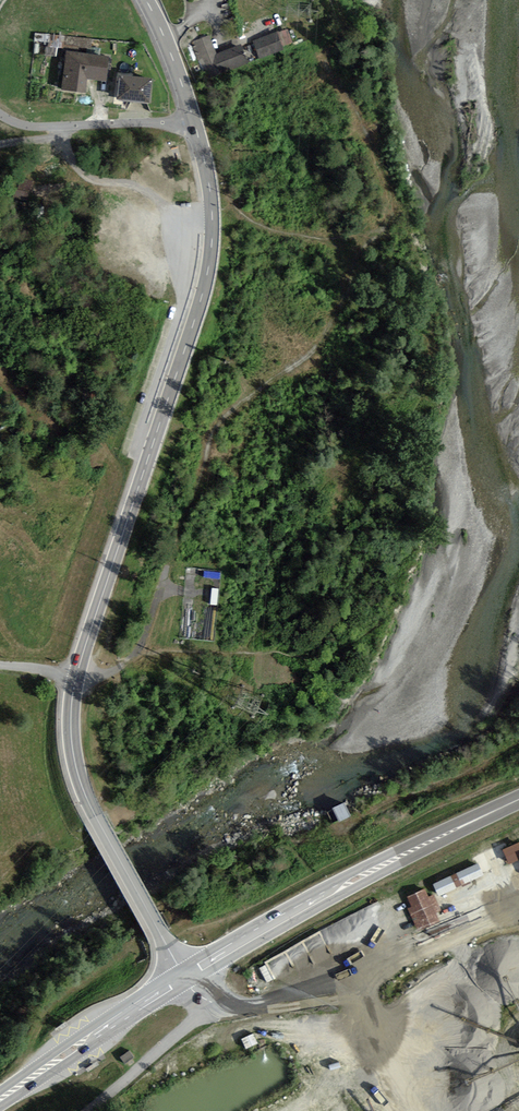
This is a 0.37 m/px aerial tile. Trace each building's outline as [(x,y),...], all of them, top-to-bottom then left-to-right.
[(292,43),(288,29),(277,33),(282,46),(292,43)] [(254,41),(260,58),(283,50),(282,46),(277,33),(254,41)] [(209,36),(192,42),(204,71),(207,79),(248,62),(241,44),(216,54),(209,36)] [(62,89),(86,92),(87,79),(105,81),(108,56),(67,51),(62,89)] [(120,74),(117,99),(150,103),(153,78),(120,74)] [(341,820),(354,814),(347,799),(334,805),(341,820)] [(510,862),(518,859),(518,842),(505,847),(510,862)] [(481,863),(436,880),(440,893),(486,876),(481,863)] [(409,893),(413,906),(411,907),(417,930),(442,923),(432,887),(409,893)]
